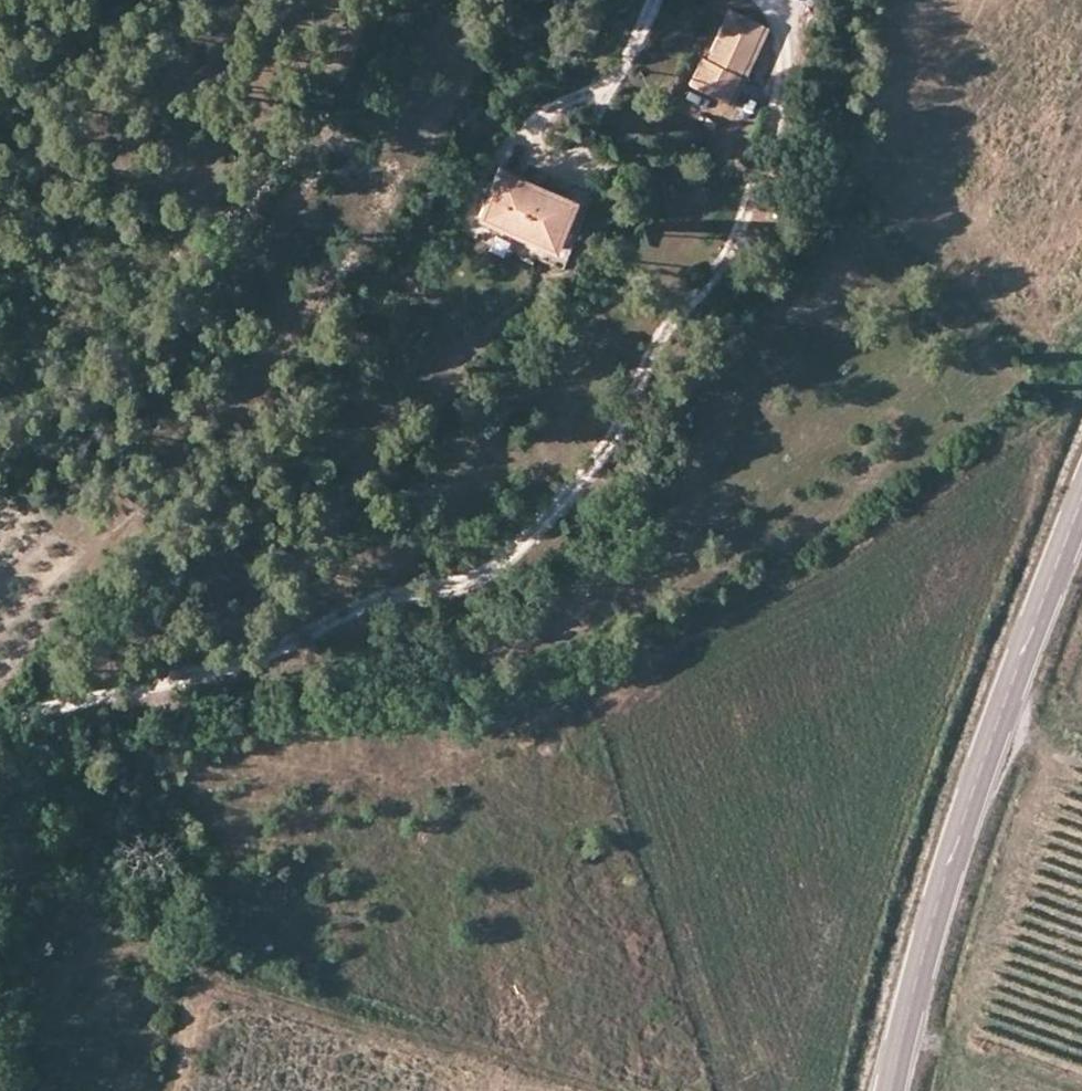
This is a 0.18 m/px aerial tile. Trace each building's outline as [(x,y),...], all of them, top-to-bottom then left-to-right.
[(761,25),(731,13),(710,62),(705,60),(695,84),(730,99),(740,76),(761,25)] [(502,173),(482,220),(554,250),(574,203),(513,178),(502,173)]
